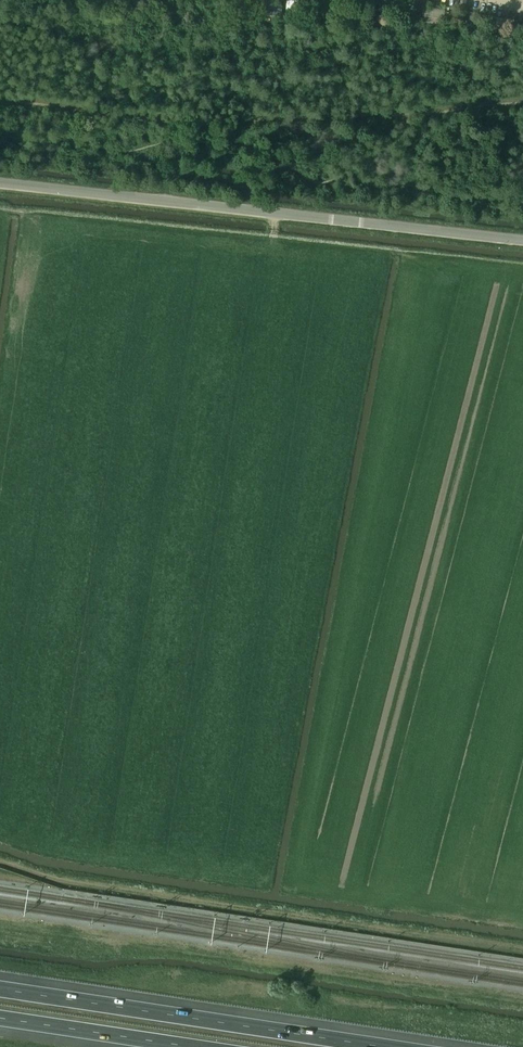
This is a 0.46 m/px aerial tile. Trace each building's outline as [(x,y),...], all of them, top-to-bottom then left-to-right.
[(423,8),(421,20),(441,22),(442,10),(423,8)]
